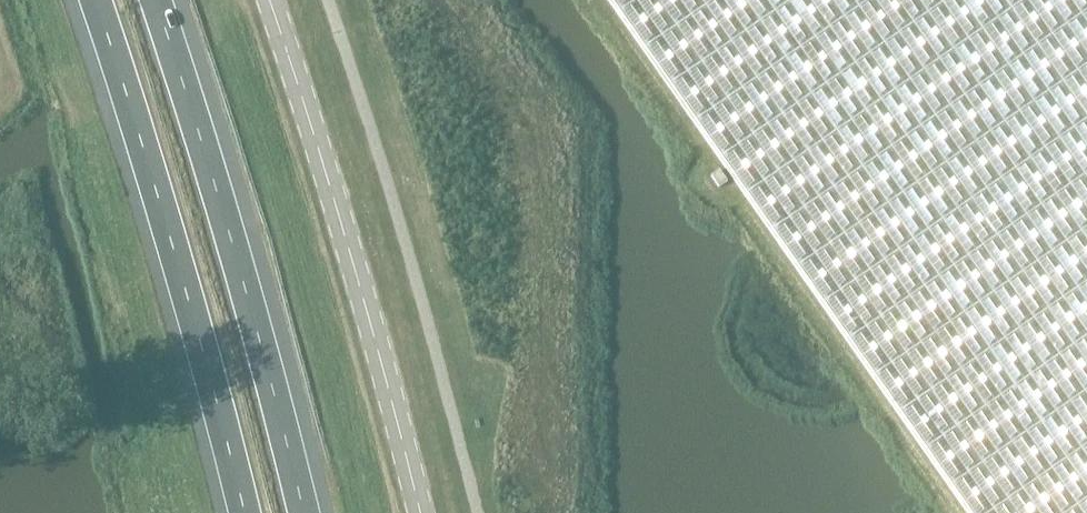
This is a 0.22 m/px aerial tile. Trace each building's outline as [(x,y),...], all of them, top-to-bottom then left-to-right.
[(967,512),(1086,512),(1086,0),(608,0),(967,512)]
